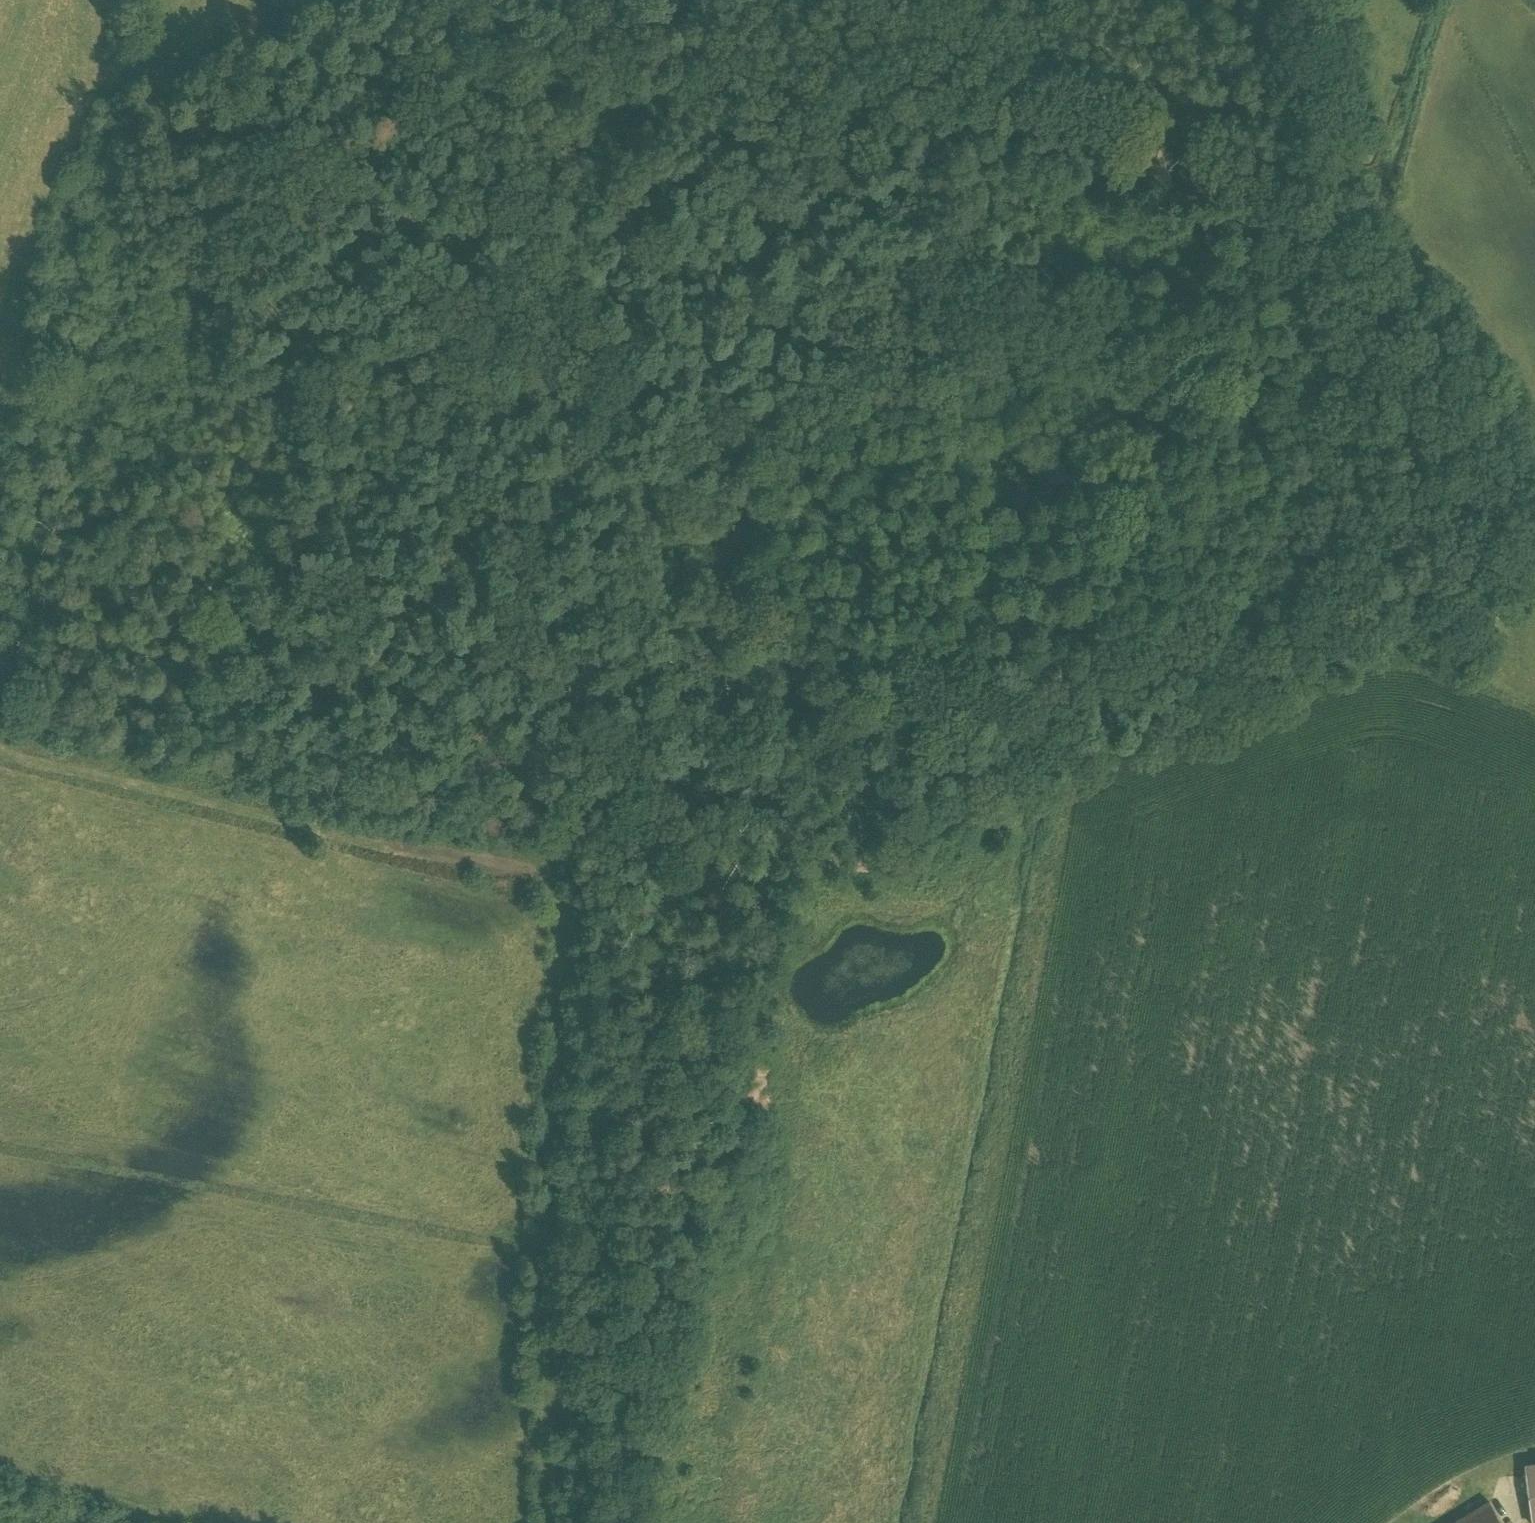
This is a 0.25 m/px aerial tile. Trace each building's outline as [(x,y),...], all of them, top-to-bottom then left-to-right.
[(1459,1522),(1503,1522),(1491,1503),(1459,1522)]
